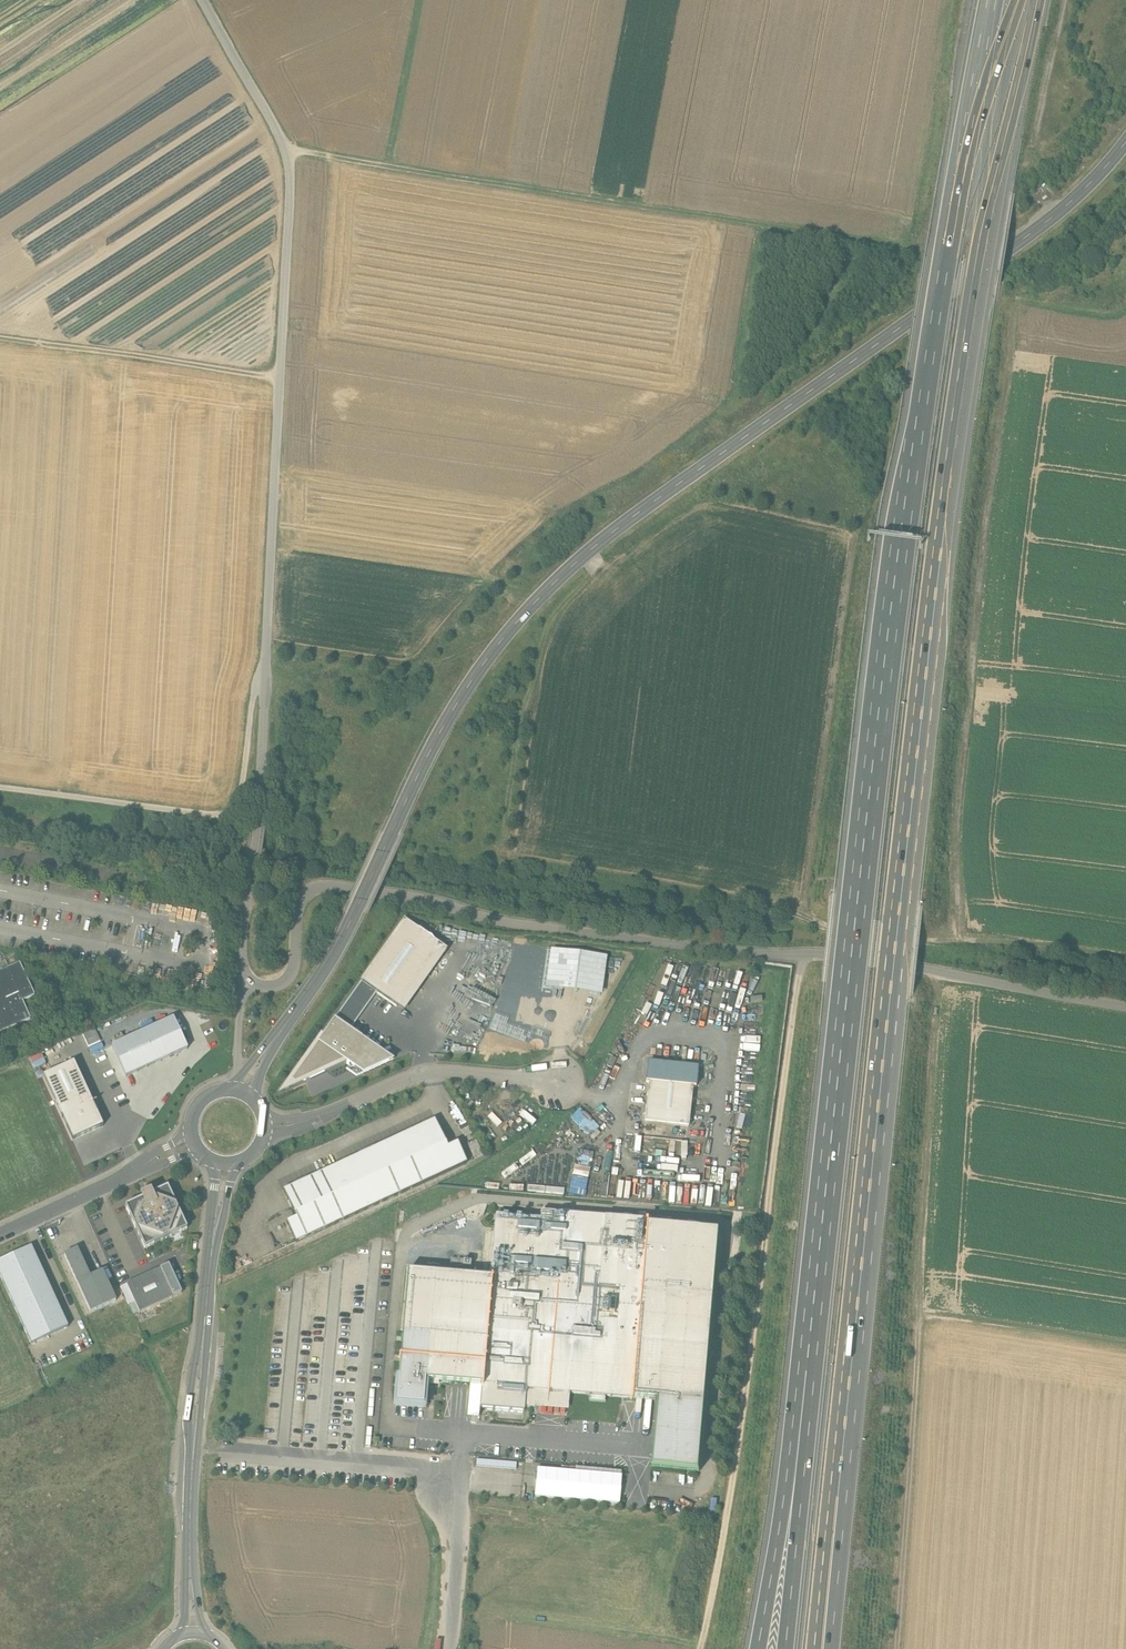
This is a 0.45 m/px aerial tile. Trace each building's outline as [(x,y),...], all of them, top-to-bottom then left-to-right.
[(444,951),(401,919),(316,1043),(276,1096),(343,1063),(363,1077),(395,1063),(350,1030),(376,996),(401,1013),(444,951)] [(0,973),(0,1033),(30,1020),(22,1002),(34,997),(19,965),(0,973)] [(127,1079),(188,1052),(174,1022),(113,1049),(127,1079)] [(103,1128),(73,1063),(43,1077),(72,1141),(103,1128)] [(697,1068),(657,1064),(656,1064),(648,1063),(646,1083),(648,1083),(692,1088),(695,1088),(697,1068)] [(692,1088),(648,1083),(644,1123),(688,1128),(692,1088)] [(434,1121),(282,1191),(296,1219),(286,1224),(295,1244),(466,1164),(457,1144),(447,1149),(434,1121)] [(186,1230),(167,1188),(152,1195),(151,1192),(139,1197),(141,1200),(125,1207),(144,1249),(186,1230)] [(489,1278),(407,1271),(396,1405),(423,1407),(425,1382),(482,1386),(480,1408),(524,1412),(524,1407),(568,1411),(569,1394),(656,1401),(650,1468),(699,1472),(720,1231),(647,1225),(647,1222),(540,1213),(540,1219),(494,1215),(489,1278)] [(31,1248),(0,1262),(0,1275),(31,1344),(67,1327),(31,1248)] [(77,1249),(64,1255),(77,1283),(90,1277),(77,1249)] [(168,1265),(160,1269),(173,1297),(181,1293),(175,1279),(168,1265)] [(160,1269),(120,1287),(133,1316),(173,1297),(160,1269)] [(90,1277),(77,1283),(90,1313),(116,1302),(102,1272),(90,1277)]
